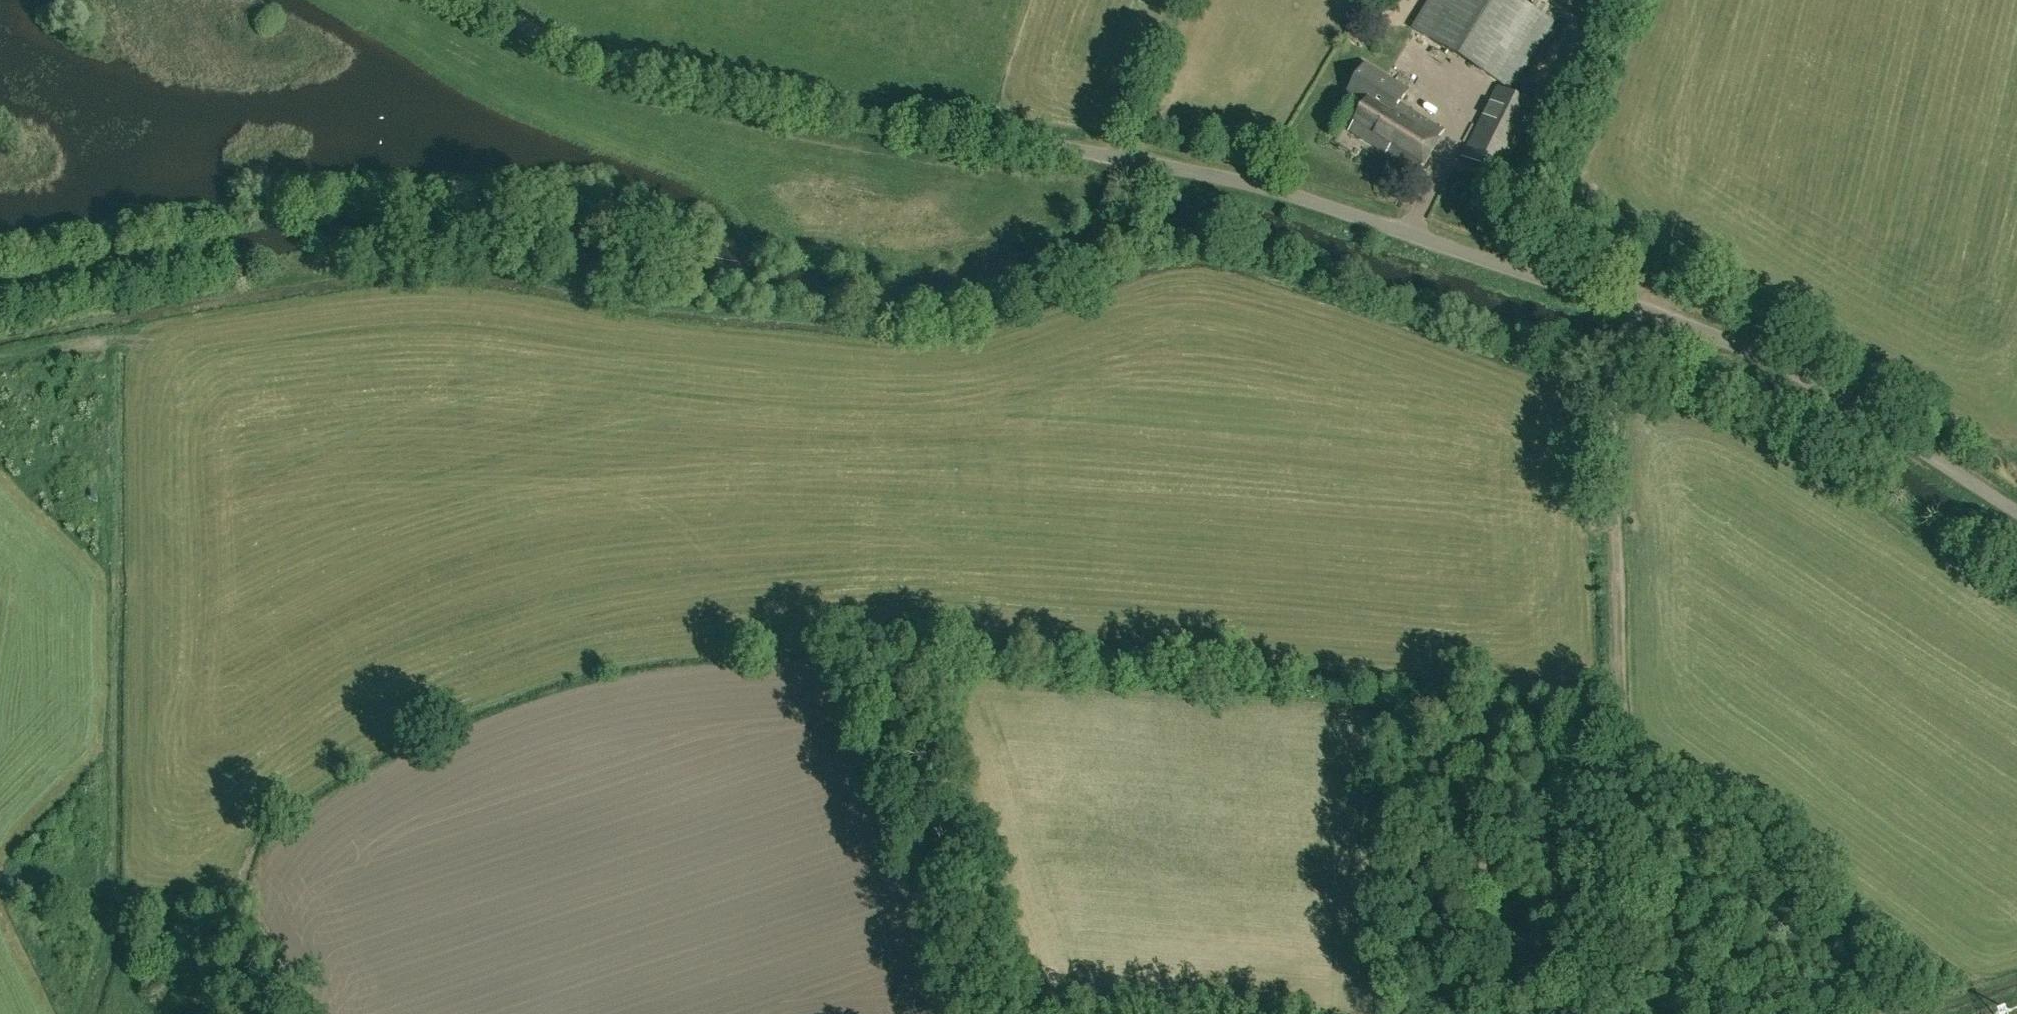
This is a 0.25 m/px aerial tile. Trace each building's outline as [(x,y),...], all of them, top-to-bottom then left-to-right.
[(1539,100),(1513,87),(1555,21),(1521,0),(1430,0),(1413,28),(1500,82),(1463,156),(1502,175),(1539,100)] [(1358,24),(1349,39),(1358,44),(1367,29),(1358,24)] [(1418,173),(1445,131),(1400,103),(1407,91),(1365,65),(1352,86),(1370,97),(1349,131),(1418,173)]
